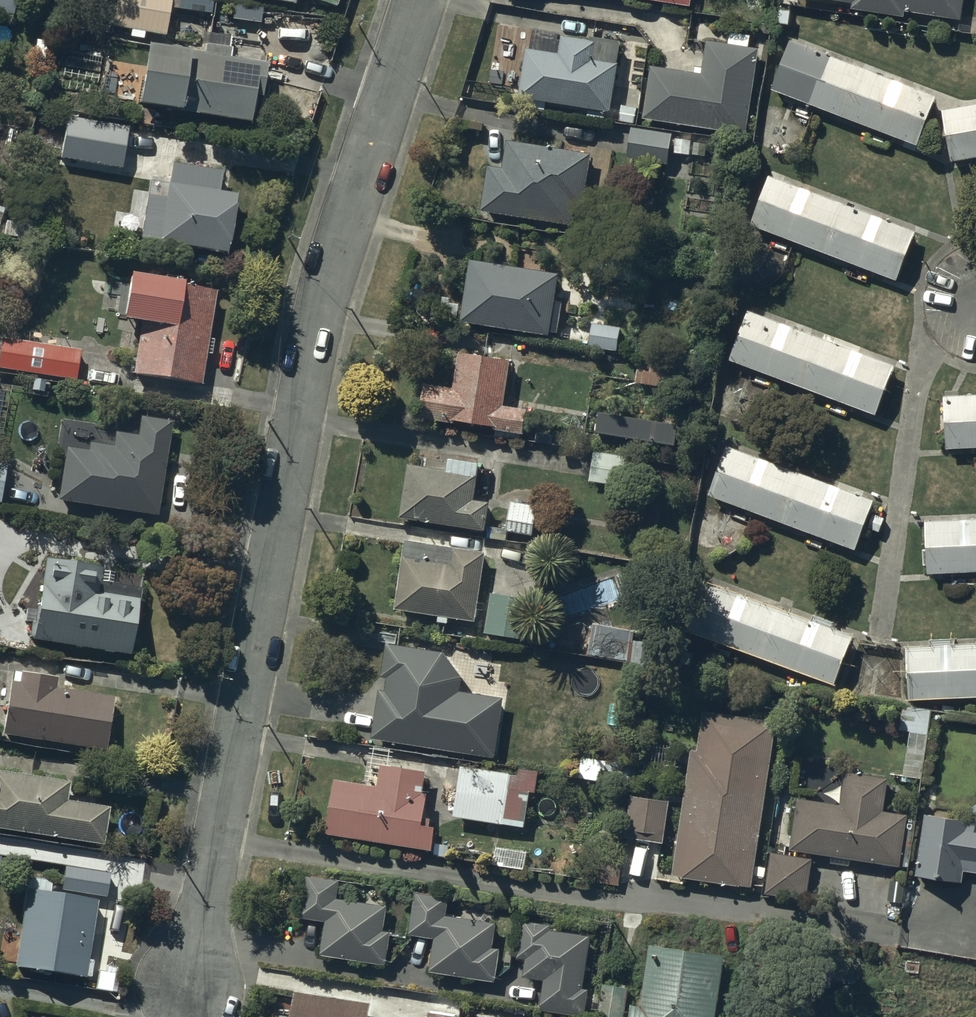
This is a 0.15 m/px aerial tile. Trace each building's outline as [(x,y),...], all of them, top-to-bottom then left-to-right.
[(10,16),(13,0),(0,0),(0,15),(10,16)] [(112,30),(165,38),(170,0),(116,0),(112,30)] [(880,0),(845,0),(856,2),(855,8),(879,12),(880,0)] [(879,12),(904,15),(905,9),(958,17),(961,0),(880,0),(879,12)] [(622,86),(615,85),(621,40),(594,37),(594,39),(565,35),(566,32),(535,28),(532,46),(527,45),(518,105),(544,109),(545,101),(611,110),(613,100),(620,101),(622,86)] [(756,45),(706,39),(702,70),(651,64),(644,117),(745,130),(756,45)] [(914,141),(933,94),(790,39),(772,85),(914,141)] [(147,41),(136,100),(250,120),(255,94),(261,95),(267,62),(228,55),(230,46),(204,42),(202,51),(147,41)] [(491,42),(484,81),(512,86),(518,46),(491,42)] [(941,109),(950,158),(975,154),(975,103),(941,109)] [(128,128),(68,119),(62,158),(121,168),(128,128)] [(671,134),(632,129),(628,160),(667,165),(671,134)] [(584,204),(591,153),(510,142),(506,170),(490,167),(484,209),(573,222),(575,203),(584,204)] [(167,183),(148,180),(138,238),(226,253),(236,194),(219,191),(223,171),(171,162),(167,183)] [(893,280),(911,233),(768,177),(750,224),(893,280)] [(461,322),(549,336),(551,326),(560,328),(565,297),(557,296),(560,275),(470,260),(461,322)] [(216,289),(127,275),(121,315),(141,318),(132,372),(201,383),(216,289)] [(871,412),(890,366),(747,310),(729,357),(871,412)] [(592,322),(588,343),(620,348),(623,327),(592,322)] [(1,338),(0,343),(0,367),(76,379),(80,350),(1,338)] [(455,385),(423,380),(418,415),(454,420),(455,418),(493,423),(493,427),(523,431),(526,408),(505,405),(512,357),(460,349),(455,385)] [(943,394),(946,444),(975,442),(975,392),(943,394)] [(87,452),(65,449),(57,500),(155,517),(172,422),(139,416),(136,437),(114,433),(112,446),(89,443),(87,452)] [(851,547),(869,500),(726,445),(708,491),(851,547)] [(626,460),(593,455),(588,482),(622,487),(626,460)] [(449,456),(448,468),(407,462),(399,515),(486,527),(490,498),(475,495),(479,460),(449,456)] [(537,504),(511,500),(506,529),(532,533),(537,504)] [(924,521),(927,571),(975,568),(975,518),(924,521)] [(484,557),(404,546),(395,606),(439,612),(438,620),(448,621),(449,614),(475,618),(484,557)] [(102,570),(44,562),(32,643),(129,658),(139,592),(99,586),(102,570)] [(831,682),(850,635),(707,580),(689,626),(831,682)] [(534,599),(490,591),(483,631),(527,639),(534,599)] [(640,625),(593,618),(589,651),(635,657),(640,625)] [(904,645),(908,695),(975,691),(975,641),(904,645)] [(444,652),(387,644),(382,678),(387,679),(385,692),(379,691),(371,739),(494,758),(504,698),(460,691),(463,677),(444,652)] [(56,676),(12,669),(2,732),(105,749),(114,695),(54,686),(56,676)] [(909,732),(903,777),(921,780),(931,712),(902,708),(899,731),(909,732)] [(752,887),(776,721),(702,710),(697,748),(690,747),(671,875),(752,887)] [(581,754),(577,776),(631,784),(635,762),(581,754)] [(432,851),(436,829),(433,829),(434,821),(424,819),(432,773),(385,765),(381,787),(337,779),(328,833),(432,851)] [(535,775),(463,765),(456,818),(528,828),(535,775)] [(900,864),(908,814),(883,810),(888,778),(846,772),(841,802),(797,795),(789,847),(900,864)] [(0,774),(0,827),(102,843),(107,811),(65,804),(68,785),(0,774)] [(925,812),(915,874),(963,882),(965,869),(975,871),(975,820),(925,812)] [(805,902),(812,862),(772,855),(765,896),(805,902)] [(104,872),(62,867),(59,888),(101,894),(104,872)] [(340,885),(309,880),(304,918),(330,922),(325,954),(386,963),(390,935),(383,934),(387,909),(338,901),(340,885)] [(92,905),(32,895),(21,961),(81,971),(92,905)] [(448,903),(420,899),(414,934),(439,939),(434,970),(495,981),(499,956),(493,954),(497,928),(445,920),(448,903)] [(550,929),(525,926),(521,957),(529,958),(526,978),(547,981),(543,1007),(584,1013),(594,942),(549,936),(550,929)] [(636,1016),(720,1016),(728,957),(664,949),(656,1009),(637,1007),(636,1016)] [(300,995),(296,1016),(374,1016),(375,1007),(300,995)]
